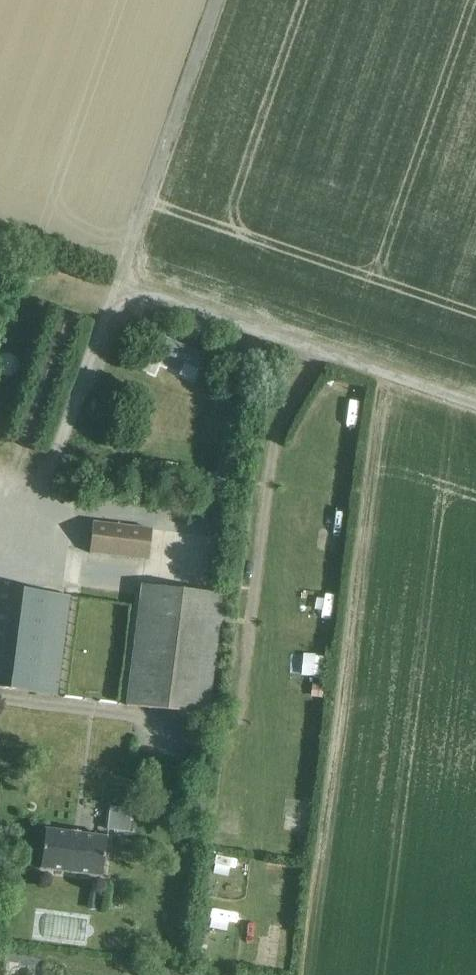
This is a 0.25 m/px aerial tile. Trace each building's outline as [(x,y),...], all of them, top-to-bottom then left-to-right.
[(155,313),(153,321),(163,324),(166,316),(155,313)] [(166,338),(160,352),(184,361),(178,375),(194,381),(199,368),(205,355),(166,338)] [(238,347),(229,343),(223,356),(232,360),(238,347)] [(335,419),(357,420),(358,401),(336,400),(335,419)] [(150,561),(153,530),(96,524),(93,555),(150,561)] [(323,597),(324,584),(307,583),(307,596),(323,597)] [(209,716),(225,596),(145,585),(129,706),(209,716)] [(71,597),(0,587),(0,688),(58,696),(71,597)] [(311,696),(322,697),(324,684),(312,683),(311,696)] [(129,831),(132,809),(112,807),(109,828),(129,831)] [(103,878),(108,837),(46,830),(41,871),(103,878)] [(228,880),(232,857),(212,853),(208,876),(228,880)] [(208,901),(203,935),(225,938),(230,904),(208,901)] [(115,948),(123,949),(124,940),(116,939),(115,948)]
